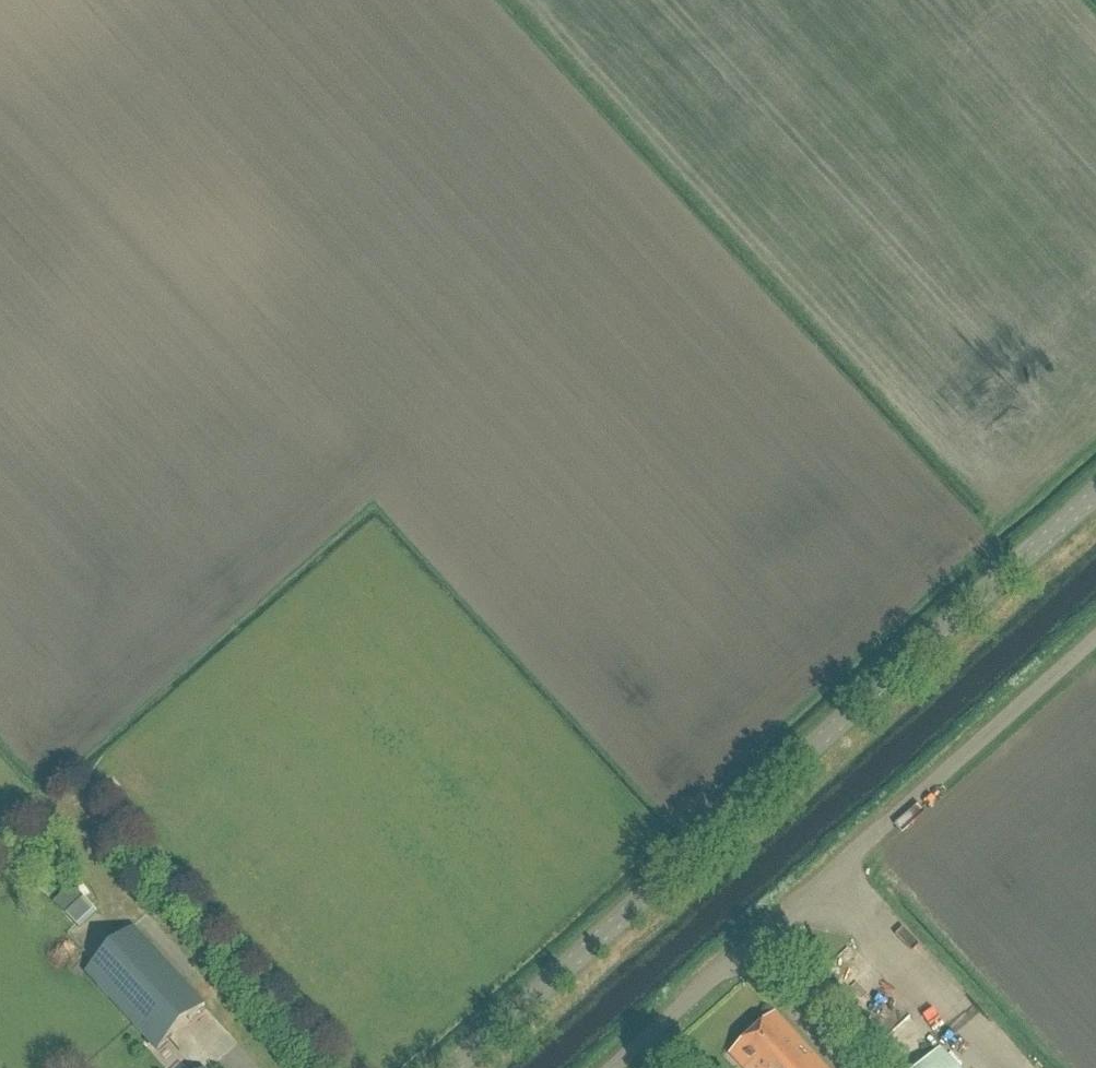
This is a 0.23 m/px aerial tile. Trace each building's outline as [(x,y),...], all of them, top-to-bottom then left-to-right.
[(71,889),(53,905),(76,930),(94,913),(71,889)] [(206,1007),(134,928),(84,974),(156,1053),(206,1007)] [(777,1016),(732,1057),(742,1067),(824,1067),(777,1016)] [(941,1050),(922,1067),(958,1067),(941,1050)]
